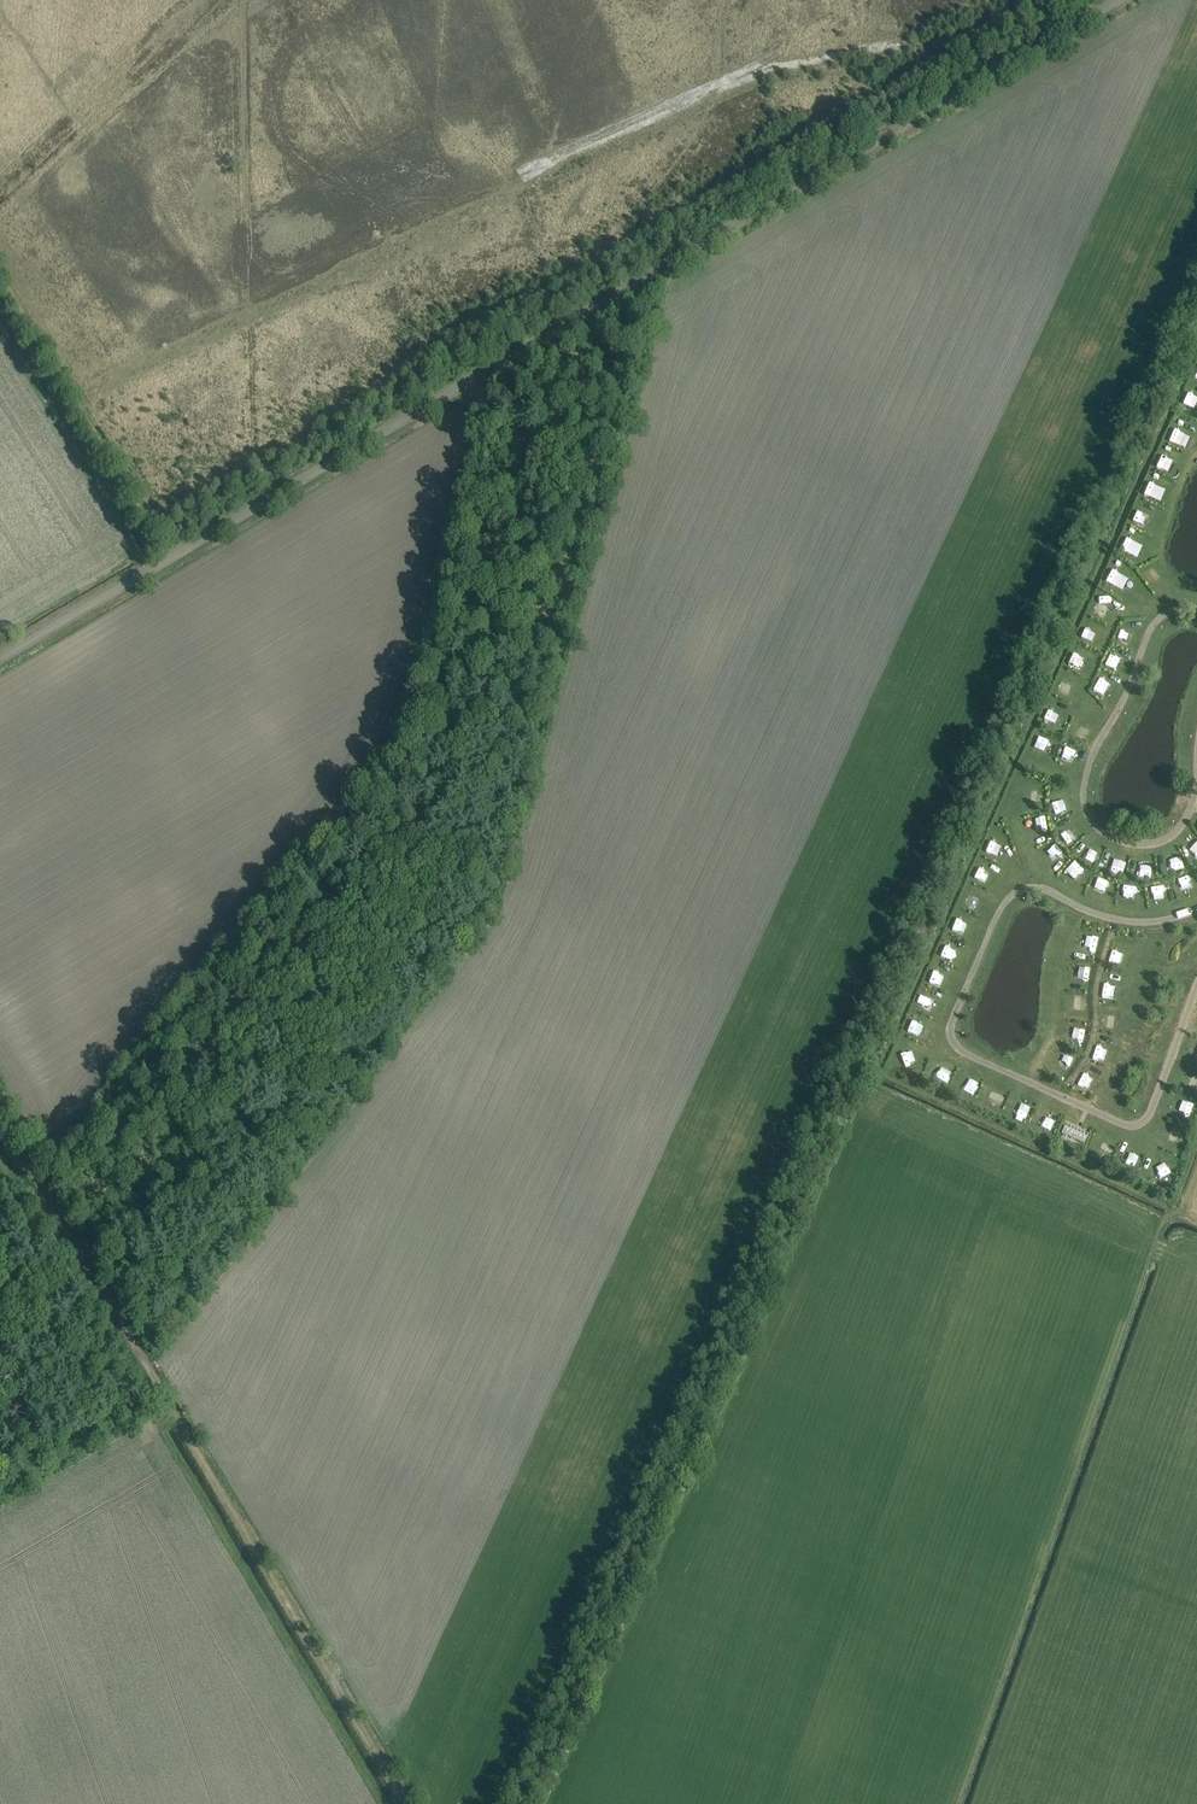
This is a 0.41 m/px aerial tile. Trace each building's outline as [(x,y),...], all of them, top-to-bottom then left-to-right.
[(1176,429),(1172,442),(1178,444),(1182,430),(1176,429)] [(1160,468),(1166,470),(1171,456),(1164,454),(1160,468)] [(1147,495),(1160,500),(1166,487),(1152,481),(1147,495)] [(1156,516),(1140,510),(1136,521),(1151,527),(1156,516)] [(1109,582),(1124,589),(1130,575),(1115,568),(1109,582)] [(1101,678),(1096,691),(1107,694),(1111,681),(1101,678)] [(1079,881),(1088,870),(1078,860),(1068,871),(1079,881)] [(1196,888),(1196,887),(1193,874),(1179,879),(1183,892),(1196,888)] [(1096,889),(1105,893),(1111,881),(1102,877),(1096,889)] [(1079,1028),(1076,1037),(1085,1040),(1088,1031),(1079,1028)] [(991,1103),(1003,1107),(1009,1088),(997,1084),(991,1103)] [(1043,1127),(1052,1130),(1057,1118),(1048,1115),(1043,1127)] [(1084,1144),(1088,1137),(1065,1127),(1062,1134),(1084,1144)] [(1173,1128),(1170,1139),(1184,1142),(1186,1131),(1173,1128)]
